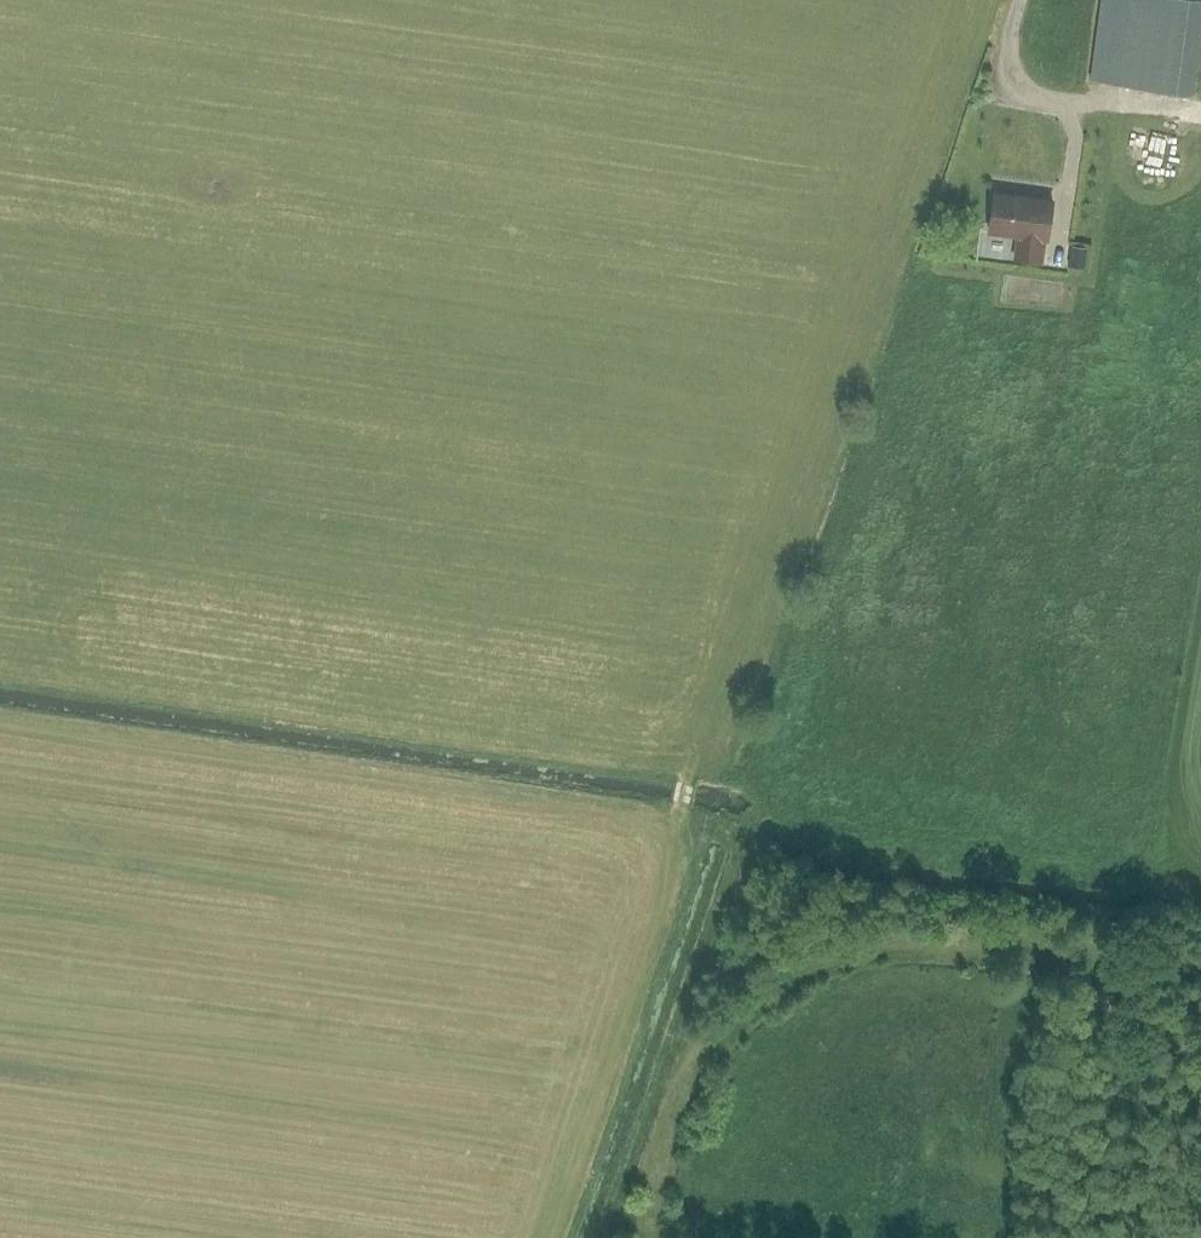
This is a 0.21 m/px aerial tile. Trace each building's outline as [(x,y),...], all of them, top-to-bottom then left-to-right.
[(1190,95),(1200,13),(1200,0),(1101,0),(1090,82),(1190,95)] [(1043,265),(1047,239),(1052,203),(995,194),(990,231),(1017,235),(1013,260),(1043,265)]
